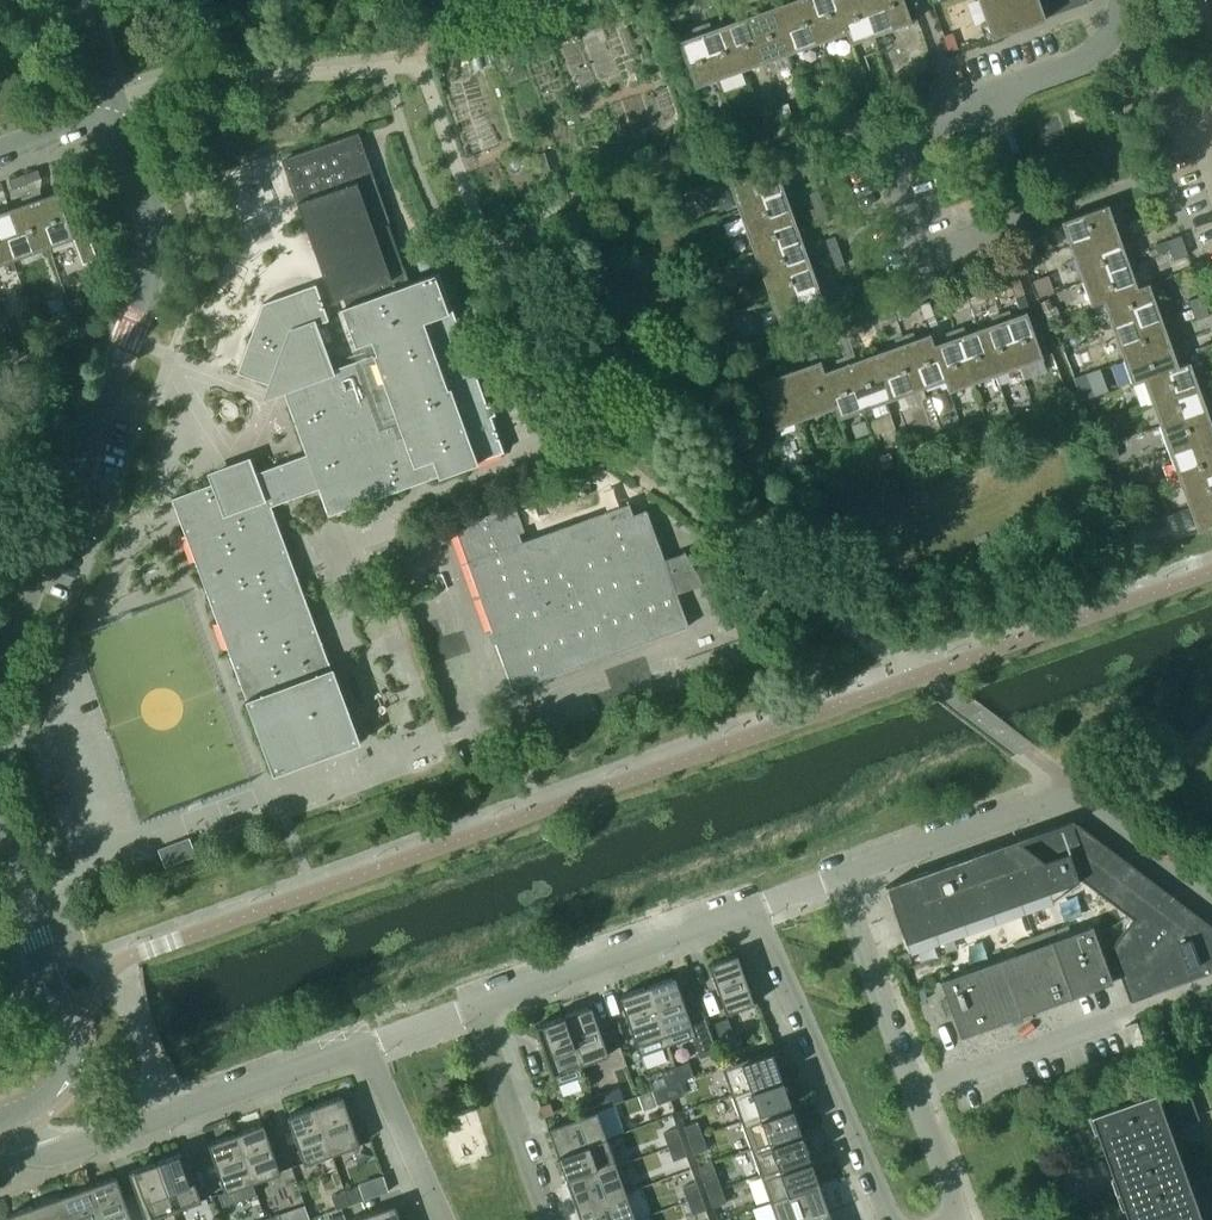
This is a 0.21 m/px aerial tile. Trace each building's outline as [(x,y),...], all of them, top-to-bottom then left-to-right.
[(679,11),(674,0),(672,0),(664,3),(669,18),(679,13),(679,11)] [(700,3),(702,8),(716,3),(714,0),(699,0),(700,3)] [(824,41),(809,0),(788,0),(784,1),(792,25),(779,30),(788,54),(824,41)] [(834,0),(809,0),(824,41),(846,33),(846,34),(846,33),(834,0)] [(846,33),(846,34),(850,45),(874,36),(866,12),(877,8),(875,0),(834,0),(846,33)] [(877,8),(866,12),(874,36),(911,23),(903,0),(875,0),(877,8)] [(991,37),(1089,2),(1089,0),(977,0),(991,37)] [(761,10),(759,6),(745,11),(765,62),(788,54),(779,30),(792,25),(784,1),(761,10)] [(736,14),(737,18),(724,23),(741,70),(765,62),(745,11),(736,14)] [(709,28),(708,24),(700,27),(718,79),(741,70),(724,23),(709,28)] [(695,87),(718,79),(700,27),(690,31),(692,34),(677,39),(695,87)] [(404,268),(357,134),(283,160),(298,202),(296,202),(331,300),(392,279),(389,273),(404,268)] [(559,167),(553,149),(537,154),(542,172),(559,167)] [(800,172),(810,168),(806,156),(796,160),(800,172)] [(42,177),(39,168),(39,167),(24,172),(28,182),(42,177)] [(729,185),(738,209),(789,191),(786,181),(782,183),(777,168),(729,185)] [(24,172),(10,177),(13,187),(28,182),(24,172)] [(1147,185),(1150,195),(1165,190),(1161,180),(1147,185)] [(49,246),(73,237),(82,261),(98,255),(85,219),(69,225),(56,190),(43,195),(41,191),(31,194),(49,246)] [(823,205),(817,190),(808,194),(814,208),(823,205)] [(793,200),(789,191),(738,209),(746,232),(794,215),(788,201),(793,200)] [(14,258),(49,246),(31,194),(22,198),(23,202),(10,207),(18,231),(5,235),(14,258)] [(655,212),(651,200),(643,203),(647,215),(655,212)] [(1060,221),(1069,246),(1093,237),(1098,250),(1121,241),(1112,214),(1116,213),(1113,204),(1108,205),(1108,204),(1060,221)] [(814,208),(819,222),(828,219),(823,205),(814,208)] [(14,258),(5,235),(18,231),(10,207),(0,210),(0,263),(14,258)] [(798,228),(794,215),(746,232),(754,255),(806,237),(802,227),(798,228)] [(665,253),(681,248),(682,248),(677,230),(675,231),(659,236),(665,253)] [(1167,240),(1170,250),(1185,245),(1181,235),(1167,240)] [(840,250),(834,236),(825,240),(830,253),(840,250)] [(809,246),(806,237),(754,255),(762,278),(810,261),(805,247),(809,246)] [(1069,246),(1082,281),(1134,263),(1130,253),(1126,255),(1121,241),(1098,250),(1093,237),(1069,246)] [(1170,250),(1174,260),(1188,255),(1185,245),(1170,250)] [(830,253),(835,267),(845,264),(840,250),(830,253)] [(815,274),(810,261),(762,278),(771,301),(822,282),(819,273),(815,274)] [(1137,272),(1134,263),(1082,281),(1091,305),(1102,301),(1102,300),(1138,287),(1133,274),(1137,272)] [(273,384),(282,387),(286,397),(307,455),(300,457),(299,456),(289,460),(280,464),(252,474),(247,461),(212,474),(215,482),(172,498),(240,681),(273,773),(358,741),(270,505),(318,488),(328,515),(503,452),(487,405),(462,336),(461,335),(457,324),(455,325),(450,311),(452,310),(452,309),(440,275),(347,308),(353,325),(360,342),(372,338),(377,353),(329,370),(313,325),(329,319),(316,284),(263,303),(243,355),(240,364),(237,371),(237,372),(273,386),(273,384)] [(1048,275),(1033,280),(1038,295),(1053,290),(1048,275)] [(1025,293),(1019,279),(1010,282),(1015,297),(1025,293)] [(826,291),(822,282),(771,301),(779,324),(826,307),(821,293),(826,291)] [(847,301),(857,297),(852,282),(842,285),(847,301)] [(1149,283),(1138,287),(1102,300),(1102,301),(1110,324),(1134,316),(1139,328),(1162,320),(1153,293),(1157,291),(1154,282),(1149,284),(1149,283)] [(96,308),(91,290),(79,294),(82,304),(72,307),(74,315),(96,308)] [(972,307),(986,302),(983,292),(968,297),(972,307)] [(1206,304),(1202,294),(1188,300),(1192,310),(1206,304)] [(56,325),(72,319),(63,295),(47,301),(56,325)] [(968,297),(954,302),(957,312),(972,307),(968,297)] [(1039,303),(1044,313),(1054,308),(1049,298),(1039,303)] [(919,304),(920,305),(924,319),(934,315),(929,301),(919,304)] [(897,318),(912,313),(908,303),(894,308),(897,318)] [(1210,314),(1206,304),(1192,310),(1195,320),(1210,314)] [(894,308),(879,314),(883,324),(897,318),(894,308)] [(1010,312),(1000,315),(1019,367),(1043,358),(1026,311),(1011,316),(1010,312)] [(993,323),(978,328),(995,375),(1019,367),(1000,315),(991,318),(993,323)] [(1110,324),(1123,361),(1175,342),(1171,332),(1167,334),(1162,320),(1139,328),(1134,316),(1110,324)] [(844,338),(858,332),(855,323),(840,328),(844,338)] [(840,328),(826,333),(829,343),(844,338),(840,328)] [(964,328),(955,331),(973,383),(995,375),(978,328),(965,332),(964,328)] [(951,391),(973,383),(955,331),(945,335),(947,339),(934,344),(933,344),(947,380),(946,380),(951,391)] [(913,333),(903,337),(922,389),(946,380),(947,380),(933,344),(934,344),(930,332),(915,338),(913,333)] [(885,402),(922,389),(903,337),(895,340),(896,344),(882,349),(891,374),(877,380),(885,402)] [(803,341),(788,346),(792,356),(806,351),(803,341)] [(1178,351),(1175,342),(1123,361),(1132,384),(1143,380),(1143,379),(1179,367),(1179,366),(1174,352),(1178,351)] [(1185,351),(1188,361),(1211,353),(1211,345),(1211,342),(1185,351)] [(854,355),(844,358),(862,410),(885,402),(877,380),(891,374),(882,349),(856,359),(854,355)] [(754,351),(752,351),(744,354),(749,368),(759,365),(754,351)] [(791,397),(799,420),(837,407),(838,406),(823,371),(824,370),(820,359),(818,360),(817,355),(808,359),(809,363),(795,368),(803,393),(791,397)] [(841,418),(862,410),(844,358),(835,361),(837,366),(824,370),(823,371),(838,406),(837,407),(841,418)] [(1143,380),(1151,403),(1199,386),(1194,372),(1198,370),(1195,361),(1190,363),(1190,361),(1179,366),(1179,367),(1143,379),(1143,380)] [(791,397),(803,393),(795,368),(769,378),(767,373),(758,376),(760,381),(758,381),(775,429),(799,420),(791,397)] [(1074,377),(1082,400),(1095,395),(1087,373),(1074,377)] [(683,377),(676,385),(684,392),(691,385),(683,377)] [(1203,399),(1199,386),(1151,403),(1159,426),(1211,407),(1208,397),(1203,399)] [(1211,407),(1159,426),(1167,448),(1192,440),(1197,453),(1211,448),(1211,423),(1210,418),(1211,417),(1211,410),(1211,407)] [(1181,485),(1211,474),(1211,448),(1197,453),(1192,440),(1167,448),(1181,485)] [(1115,443),(1104,447),(1109,460),(1120,456),(1115,443)] [(894,465),(890,452),(880,455),(883,468),(894,465)] [(1181,485),(1189,508),(1211,500),(1211,474),(1181,485)] [(1189,508),(1197,531),(1211,526),(1211,500),(1189,508)] [(513,689),(688,626),(676,591),(701,582),(702,585),(703,584),(684,550),(683,551),(684,553),(664,559),(646,509),(633,514),(629,503),(599,514),(587,518),(520,542),(517,533),(524,530),(515,504),(454,526),(467,561),(468,564),(513,689)] [(909,951),(909,952),(1025,910),(1022,901),(1082,879),(1133,919),(1110,948),(1130,1001),(1205,975),(1209,973),(1211,971),(1211,926),(1211,925),(1207,923),(1203,921),(1201,921),(1196,920),(1193,920),(1189,921),(1186,922),(1181,906),(1182,906),(1183,904),(1098,839),(1095,837),(1092,835),(1088,833),(1081,830),(1078,829),(1074,828),(1066,827),(1062,827),(1055,828),(1051,828),(1048,829),(1042,830),(1035,832),(1028,835),(1016,839),(1018,844),(1004,850),(1002,844),(885,886),(909,951)] [(189,837),(158,848),(165,867),(196,855),(189,837)] [(1009,1019),(1031,1011),(1112,981),(1092,926),(940,980),(961,1036),(1009,1019)] [(737,954),(708,964),(725,1013),(754,1003),(737,954)] [(688,1016),(674,976),(646,986),(668,1046),(695,1036),(702,1056),(717,1050),(703,1011),(688,1016)] [(646,986),(619,996),(640,1055),(668,1046),(646,986)] [(591,1006),(563,1016),(580,1065),(581,1064),(608,1055),(591,1006)] [(556,1085),(585,1075),(581,1064),(580,1065),(563,1016),(535,1026),(556,1085)] [(714,1022),(719,1036),(732,1031),(728,1018),(714,1022)] [(722,1066),(731,1093),(780,1075),(771,1048),(722,1066)] [(666,1085),(679,1081),(694,1076),(689,1062),(661,1072),(666,1085)] [(741,1120),(790,1103),(780,1075),(731,1093),(741,1120)] [(666,1085),(652,1090),(657,1104),(684,1094),(679,1081),(666,1085)] [(557,1155),(606,1137),(596,1110),(610,1105),(605,1091),(578,1101),(583,1115),(547,1128),(557,1155)] [(1156,1091),(1091,1115),(1118,1191),(1183,1168),(1170,1130),(1199,1119),(1191,1096),(1162,1107),(1156,1091)] [(332,1154),(360,1144),(342,1095),(314,1105),(332,1154)] [(741,1120),(751,1147),(800,1130),(790,1103),(741,1120)] [(304,1164),(332,1154),(314,1105),(286,1115),(304,1164)] [(683,1126),(688,1139),(702,1134),(697,1121),(683,1126)] [(253,1182),(281,1172),(263,1123),(235,1133),(253,1182)] [(663,1133),(668,1147),(682,1142),(677,1128),(663,1133)] [(760,1174),(809,1157),(800,1130),(751,1147),(760,1174)] [(253,1182),(235,1133),(207,1143),(225,1192),(253,1182)] [(707,1148),(702,1134),(688,1139),(693,1153),(707,1148)] [(567,1182),(616,1165),(606,1137),(557,1155),(567,1182)] [(687,1155),(682,1142),(668,1147),(673,1160),(687,1155)] [(174,1211),(201,1201),(184,1152),(156,1162),(174,1211)] [(760,1174),(770,1202),(819,1184),(809,1157),(760,1174)] [(156,1162),(128,1172),(145,1219),(147,1219),(174,1211),(156,1162)] [(567,1182),(576,1209),(625,1192),(616,1165),(567,1182)] [(1211,1201),(1211,1175),(1189,1183),(1183,1168),(1118,1191),(1128,1219),(1202,1219),(1197,1206),(1211,1201)] [(721,1188),(717,1174),(703,1179),(708,1193),(721,1188)] [(89,1186),(101,1219),(132,1219),(116,1176),(89,1186)] [(687,1200),(701,1195),(696,1182),(682,1187),(687,1200)] [(829,1211),(819,1184),(770,1202),(776,1219),(804,1219),(829,1211)] [(364,1199),(359,1185),(345,1190),(350,1204),(364,1199)] [(61,1195),(70,1219),(101,1219),(89,1186),(61,1195)] [(708,1193),(712,1207),(726,1202),(721,1188),(708,1193)] [(350,1204),(345,1190),(331,1195),(336,1209),(350,1204)] [(625,1192),(576,1209),(580,1219),(632,1219),(635,1219),(625,1192)] [(34,1205),(39,1219),(70,1219),(61,1195),(34,1205)] [(706,1209),(701,1195),(687,1200),(692,1214),(706,1209)] [(394,1204),(349,1219),(400,1219),(394,1204)] [(34,1205),(7,1215),(8,1219),(39,1219),(34,1205)] [(829,1211),(804,1219),(832,1219),(829,1211)]
